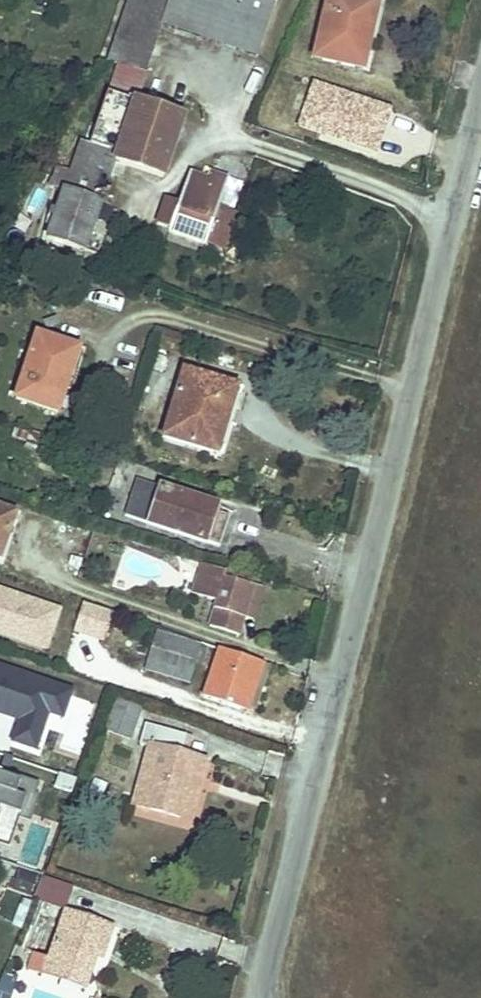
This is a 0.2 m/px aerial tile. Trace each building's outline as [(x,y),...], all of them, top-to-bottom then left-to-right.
[(164,29),(173,1),(269,32),(279,0),(132,0),(111,62),(148,75),(164,29)] [(311,59),(358,69),(372,5),(349,0),(323,0),(311,59)] [(173,1),(164,29),(260,59),(269,32),(173,1)] [(87,257),(117,165),(136,106),(108,98),(92,147),(82,145),(72,175),(65,173),(59,171),(53,189),(56,190),(66,193),(48,244),(87,257)] [(136,106),(117,165),(165,180),(184,121),(136,106)] [(193,178),(171,240),(204,250),(228,181),(214,175),(211,184),(193,178)] [(43,338),(21,405),(65,419),(87,352),(43,338)] [(182,373),(161,435),(208,450),(219,417),(226,417),(234,389),(182,373)] [(156,491),(144,527),(204,545),(214,510),(156,491)] [(10,514),(0,511),(0,549),(10,514)] [(257,579),(204,561),(195,592),(219,600),(210,626),(239,635),(257,579)] [(164,644),(162,649),(193,659),(196,645),(162,634),(160,642),(164,644)] [(259,659),(218,646),(201,703),(234,714),(244,683),(252,685),(259,659)] [(193,659),(162,649),(155,670),(187,680),(193,659)] [(60,691),(0,670),(0,717),(0,718),(2,713),(9,715),(7,720),(22,725),(15,746),(38,754),(51,717),(60,691)] [(65,722),(74,696),(60,691),(51,717),(65,722)] [(131,740),(142,708),(119,700),(108,732),(131,740)] [(136,805),(184,818),(202,757),(187,754),(191,737),(150,725),(145,742),(154,745),(136,805)] [(202,757),(184,818),(198,822),(216,761),(202,757)] [(1,801),(29,810),(35,792),(38,782),(6,771),(4,775),(0,774),(0,802),(1,801)] [(59,773),(55,787),(74,792),(78,778),(59,773)] [(35,792),(29,810),(1,801),(0,802),(0,842),(9,845),(19,816),(30,819),(39,793),(35,792)] [(41,876),(17,866),(8,888),(32,897),(41,876)] [(72,885),(47,877),(41,896),(65,904),(72,885)] [(113,926),(114,924),(64,908),(49,955),(33,950),(28,966),(87,985),(97,955),(103,957),(106,950),(113,926)]
